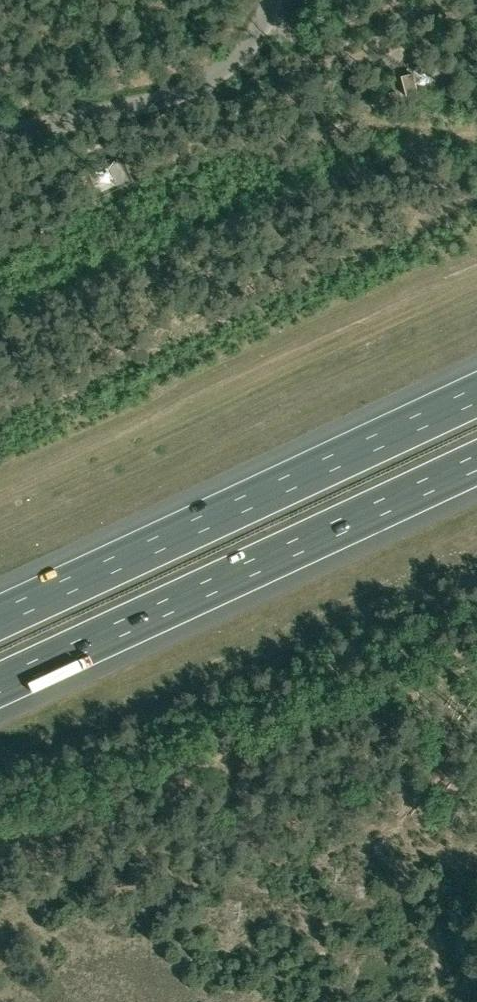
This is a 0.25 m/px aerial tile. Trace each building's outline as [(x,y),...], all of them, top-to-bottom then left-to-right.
[(418,93),(413,74),(400,77),(405,97),(418,93)] [(117,157),(106,162),(117,185),(127,180),(117,157)]
